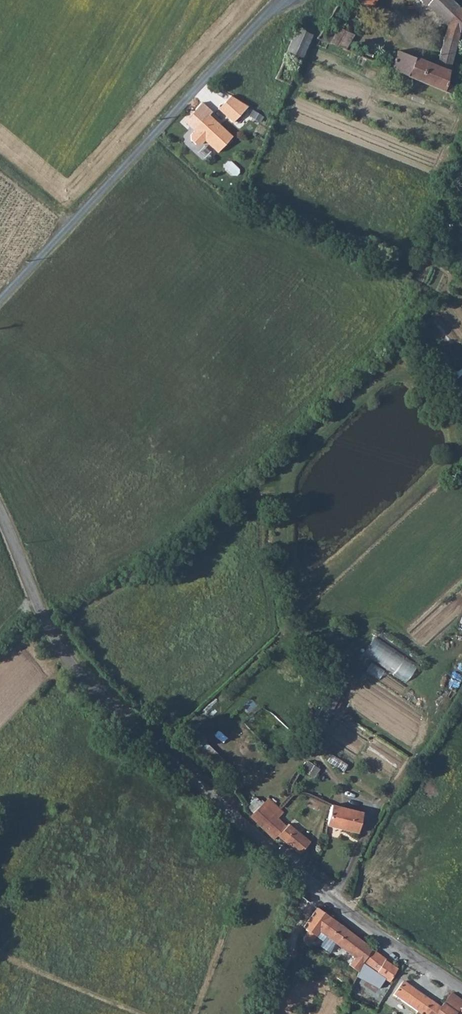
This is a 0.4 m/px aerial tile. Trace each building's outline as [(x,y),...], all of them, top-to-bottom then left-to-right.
[(335,7),(341,11),(348,0),(340,0),(335,7)] [(356,1),(348,14),(363,22),(376,0),(354,0),(356,1)] [(449,27),(458,7),(451,0),(422,0),(449,27)] [(444,36),(445,36),(456,40),(458,31),(461,32),(461,11),(458,7),(449,27),(444,36)] [(297,28),(273,78),(288,85),(310,34),(297,28)] [(316,37),(315,39),(345,52),(354,35),(338,28),(333,38),(320,33),(316,37)] [(399,51),(391,70),(450,95),(452,87),(446,84),(456,40),(445,36),(443,42),(437,66),(399,51)] [(230,96),(223,103),(232,111),(227,118),(232,123),(247,107),(230,96)] [(223,103),(218,109),(227,118),(232,111),(223,103)] [(230,138),(205,115),(191,130),(192,132),(189,136),(189,141),(193,145),(199,145),(202,142),(215,154),(230,138)] [(410,679),(419,661),(373,637),(364,655),(410,679)] [(261,803),(249,817),(274,840),(279,835),(300,853),(311,841),(290,824),(287,826),(261,803)] [(332,805),(327,823),(358,830),(362,813),(332,805)] [(308,930),(316,935),(320,931),(330,916),(317,907),(303,926),(308,930)] [(338,945),(362,963),(365,959),(372,948),(330,916),(320,931),(327,937),(338,945)] [(308,930),(304,936),(312,941),(316,935),(308,930)] [(323,942),(334,950),(338,945),(327,937),(323,942)] [(360,968),(364,971),(367,967),(389,981),(397,968),(385,959),(385,957),(372,948),(365,959),(362,963),(360,968)] [(430,1001),(402,982),(393,995),(417,1012),(415,1013),(421,1013),(430,1001)] [(461,1006),(461,1001),(451,993),(440,1008),(430,1001),(421,1013),(456,1013),(461,1006)]
